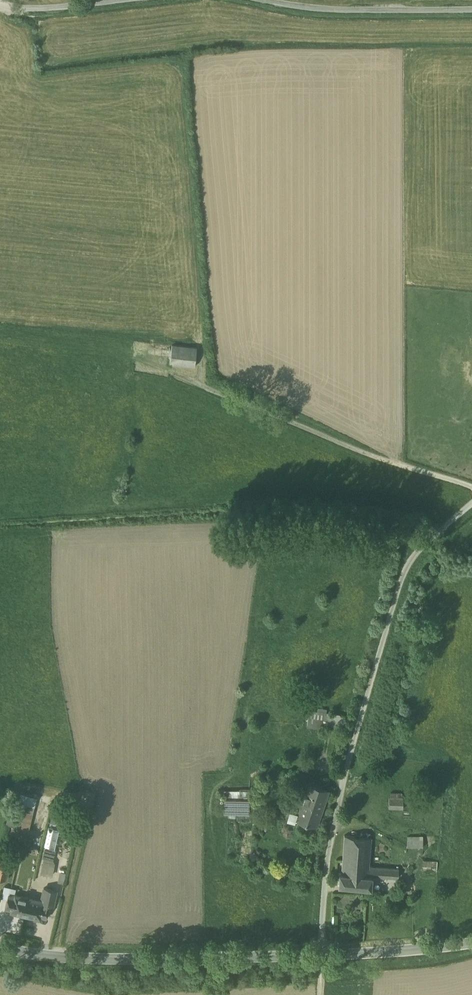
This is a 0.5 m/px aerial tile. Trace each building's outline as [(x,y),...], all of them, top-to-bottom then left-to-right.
[(197,346),(172,343),(170,362),(195,365),(197,346)] [(334,714),(309,710),(307,725),(321,727),(322,722),(332,723),(334,714)] [(328,790),(307,783),(297,813),(295,818),(316,825),(328,790)] [(240,790),(223,790),(223,798),(225,798),(239,798),(240,790)] [(249,791),(240,790),(239,798),(249,799),(249,791)] [(20,793),(16,810),(15,809),(12,826),(29,831),(37,797),(20,793)] [(403,798),(389,797),(389,807),(403,808),(403,798)] [(239,798),(225,798),(224,813),(249,813),(249,799),(239,798)] [(15,809),(9,808),(5,825),(12,826),(15,809)] [(297,813),(288,810),(286,818),(295,820),(295,818),(297,813)] [(371,837),(345,835),(342,865),(342,872),(339,872),(338,884),(371,887),(372,875),(368,875),(369,866),(371,837)] [(423,836),(408,836),(407,847),(423,846),(423,836)] [(56,850),(45,847),(43,858),(53,861),(56,850)] [(0,856),(0,878),(7,880),(12,859),(0,856)] [(437,861),(423,860),(423,870),(437,871),(437,861)] [(399,869),(369,866),(368,875),(372,875),(398,877),(399,869)] [(66,874),(60,872),(57,882),(63,883),(66,874)] [(16,889),(4,886),(2,898),(7,899),(8,894),(14,896),(15,894),(16,889)] [(41,900),(30,897),(25,915),(40,919),(40,917),(46,918),(50,905),(53,906),(56,891),(44,888),(41,900)] [(30,897),(15,894),(14,896),(8,894),(7,899),(5,908),(11,910),(11,912),(25,915),(30,897)]
